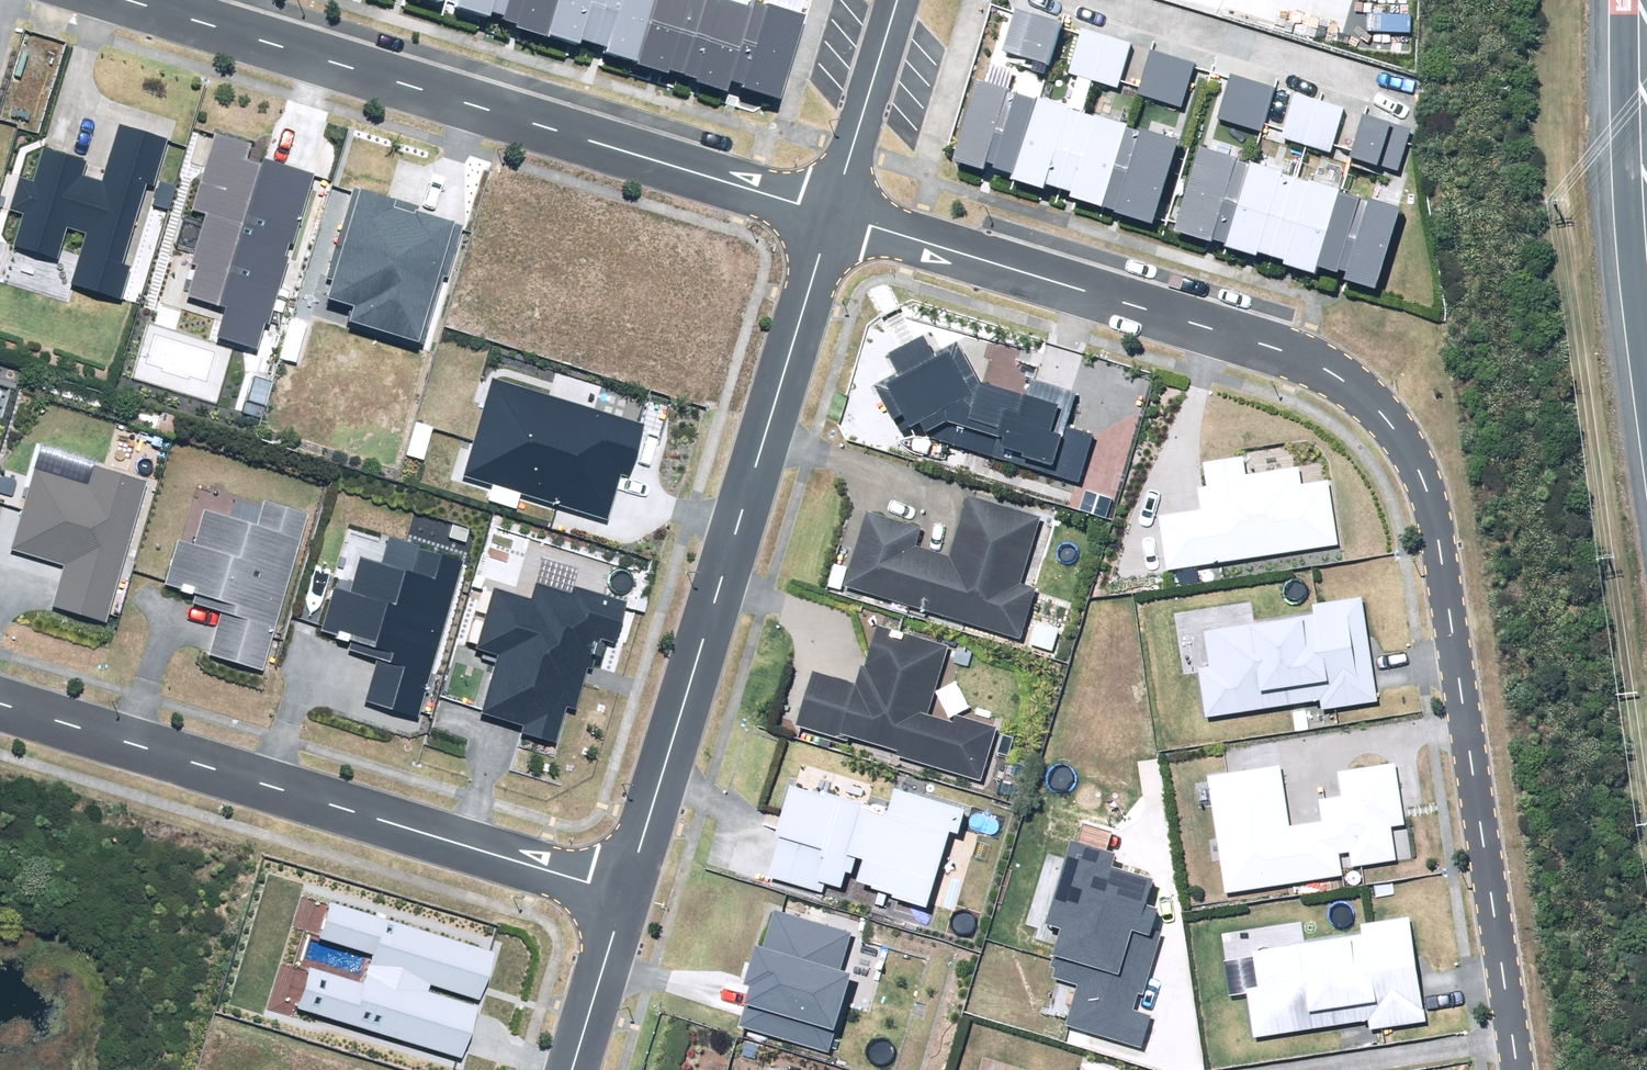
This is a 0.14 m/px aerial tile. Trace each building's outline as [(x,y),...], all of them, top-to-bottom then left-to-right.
[(507,16),(512,0),(457,0),(456,6),(490,17),(492,12),(507,16)] [(506,19),(517,23),(516,27),(548,36),(549,34),(559,0),(512,0),(507,16),(506,19)] [(549,34),(580,43),(582,39),(595,43),(608,0),(559,0),(549,34)] [(595,43),(607,46),(605,52),(638,62),(657,0),(608,0),(595,43)] [(638,62),(669,71),(670,68),(684,73),(707,0),(657,0),(638,62)] [(684,73),(697,77),(696,81),(729,91),(732,79),(755,6),(733,0),(707,0),(684,73)] [(755,6),(732,79),(744,83),(743,87),(781,98),(807,14),(769,3),(768,6),(756,2),(755,6)] [(1002,50),(1050,65),(1063,23),(1015,8),(1002,50)] [(1083,27),(1069,73),(1118,88),(1132,43),(1083,27)] [(1150,51),(1137,93),(1181,106),(1194,64),(1150,51)] [(1275,86),(1229,73),(1217,119),(1263,131),(1275,86)] [(1070,197),(1151,223),(1178,140),(978,77),(952,159),(983,169),(986,160),(994,163),(993,168),(1012,174),(1010,179),(1044,189),(1046,183),(1072,191),(1070,197)] [(1295,93),(1281,138),(1331,153),(1345,108),(1295,93)] [(1362,114),(1348,157),(1396,172),(1410,129),(1362,114)] [(71,284),(121,299),(131,265),(123,263),(147,184),(154,186),(168,139),(118,124),(102,179),(85,174),(89,161),(43,147),(33,180),(19,176),(10,208),(23,212),(13,246),(57,259),(67,226),(87,232),(71,284)] [(216,338),(256,350),(264,324),(268,325),(288,257),(286,257),(290,244),(293,245),(315,173),(263,157),(262,162),(245,157),(249,143),(215,133),(191,209),(206,213),(191,264),(197,266),(188,296),(225,307),(216,338)] [(1343,278),(1374,288),(1400,209),(1199,145),(1172,230),(1211,243),(1212,239),(1225,244),(1224,246),(1256,256),(1258,251),(1284,260),(1283,263),(1314,273),(1316,266),(1337,272),(1338,269),(1346,271),(1343,278)] [(350,321),(423,344),(444,276),(449,278),(465,226),(417,211),(418,206),(356,187),(326,279),(334,282),(329,300),(354,308),(350,321)] [(1025,393),(980,380),(956,341),(933,355),(924,336),(888,354),(897,373),(874,385),(899,432),(920,421),(930,438),(1080,481),(1093,433),(1068,426),(1077,393),(1029,379),(1025,393)] [(462,477),(607,519),(620,475),(631,478),(647,424),(491,379),(462,477)] [(1201,504),(1161,510),(1166,566),(1341,537),(1329,474),(1302,479),(1298,461),(1247,470),(1244,452),(1203,457),(1206,481),(1199,482),(1201,504)] [(52,606),(105,622),(147,482),(94,466),(88,485),(35,469),(11,550),(64,566),(52,606)] [(1041,510),(966,489),(949,548),(920,539),(921,518),(865,502),(842,583),(1020,634),(1035,584),(1022,577),(1041,510)] [(209,655),(264,671),(309,513),(265,500),(258,524),(204,509),(193,544),(177,539),(164,584),(196,593),(193,604),(221,612),(209,655)] [(379,659),(366,702),(417,717),(465,561),(391,538),(383,564),(361,558),(351,593),(335,588),(322,631),(352,640),(349,650),(379,659)] [(521,733),(557,743),(567,706),(577,709),(588,668),(592,669),(601,638),(615,642),(627,601),(574,587),(572,594),(536,584),(532,599),(494,588),(477,649),(498,655),(482,712),(524,724),(521,733)] [(1205,623),(1210,660),(1200,664),(1206,708),(1322,691),(1324,699),(1374,692),(1360,592),(1314,598),(1314,608),(1205,623)] [(813,671),(797,725),(848,741),(850,736),(897,751),(896,755),(980,781),(997,726),(955,714),(952,723),(928,715),(949,646),(878,624),(865,667),(861,666),(855,684),(813,671)] [(1287,828),(1279,768),(1210,777),(1225,892),(1340,877),(1337,854),(1351,852),(1353,867),(1396,861),(1392,828),(1403,827),(1395,763),(1334,771),(1338,798),(1316,800),(1319,823),(1287,828)] [(892,897),(926,908),(950,830),(959,833),(966,811),(891,788),(883,816),(860,809),(861,806),(789,784),(774,835),(779,836),(767,875),(822,891),(825,883),(839,888),(844,872),(851,874),(856,857),(863,859),(856,883),(872,888),(893,894),(892,897)] [(1066,1025),(1141,1048),(1151,1016),(1132,1010),(1137,993),(1143,995),(1162,933),(1151,930),(1157,909),(1147,905),(1156,879),(1112,865),(1115,854),(1071,840),(1045,923),(1062,928),(1049,966),(1055,968),(1052,977),(1078,985),(1066,1025)] [(299,1008),(462,1059),(478,1008),(429,992),(431,985),(479,1000),(494,953),(332,902),(320,939),(374,956),(365,985),(312,968),(299,1008)] [(739,1026),(827,1052),(850,972),(840,969),(851,933),(774,910),(763,948),(754,946),(743,984),(751,986),(739,1026)] [(1249,991),(1255,1038),(1367,1023),(1368,1031),(1427,1024),(1413,915),(1358,922),(1360,935),(1252,949),(1253,956),(1223,959),(1227,994),(1249,991)]
